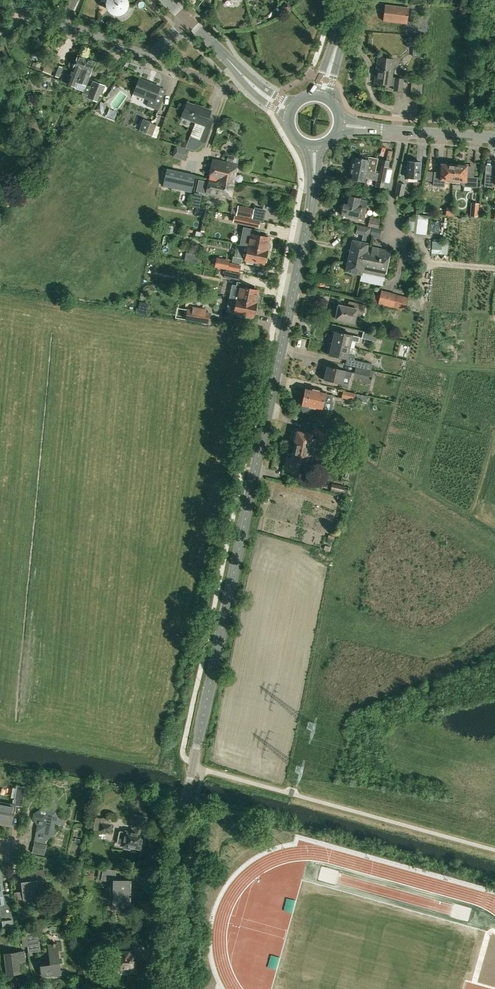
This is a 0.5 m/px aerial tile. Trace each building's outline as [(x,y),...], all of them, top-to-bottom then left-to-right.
[(107,3),(107,4),(107,5),(107,6),(107,7),(108,8),(108,9),(108,10),(109,11),(110,11),(111,13),(113,14),(114,14),(115,14),(116,15),(118,15),(120,14),(122,14),(123,13),(124,12),(125,12),(126,10),(127,9),(127,8),(128,7),(128,6),(128,5),(128,4),(128,3),(128,2),(128,1),(127,0),(101,0),(100,0),(100,1),(100,3),(101,3),(101,2),(107,3)] [(287,2),(281,7),(286,13),(292,8),(287,2)] [(408,23),(410,7),(386,4),(384,20),(408,23)] [(78,82),(87,59),(78,55),(76,61),(73,60),(71,60),(70,61),(69,65),(69,67),(70,68),(73,69),(69,79),(67,84),(76,87),(78,82)] [(394,59),(379,57),(375,83),(391,85),(391,84),(395,85),(394,90),(402,91),(403,79),(396,78),(396,80),(392,79),(394,59)] [(95,62),(87,59),(78,82),(76,87),(75,89),(84,92),(83,93),(87,95),(87,98),(98,102),(100,95),(102,96),(106,85),(93,81),(91,87),(87,85),(95,62)] [(59,78),(63,67),(55,64),(55,65),(47,61),(43,71),(51,75),(59,78)] [(156,97),(160,87),(139,79),(134,93),(149,99),(146,106),(158,111),(163,99),(156,97)] [(94,110),(102,115),(104,112),(103,104),(103,103),(101,101),(94,110)] [(212,111),(201,107),(201,108),(187,103),(182,117),(206,126),(212,111)] [(147,134),(151,122),(144,120),(140,131),(147,134)] [(210,130),(205,127),(200,141),(205,143),(210,130)] [(185,148),(194,150),(205,143),(199,141),(199,140),(190,136),(185,148)] [(180,159),(190,160),(191,150),(181,149),(180,159)] [(354,157),(351,168),(375,173),(378,158),(369,157),(368,160),(354,157)] [(219,182),(234,185),(238,165),(213,160),(209,180),(209,181),(219,182)] [(408,177),(418,178),(419,162),(409,162),(408,177)] [(445,179),(446,179),(453,180),(454,163),(446,162),(445,165),(441,165),(440,172),(436,172),(434,172),(433,186),(434,186),(444,187),(445,179)] [(454,163),(453,180),(460,180),(461,180),(460,183),(463,186),(477,188),(478,178),(466,177),(467,166),(462,166),(462,163),(454,163)] [(379,165),(376,181),(389,184),(392,170),(388,169),(388,167),(379,165)] [(167,168),(163,186),(192,193),(196,175),(167,168)] [(374,178),(375,173),(351,168),(349,178),(364,181),(365,176),(374,178)] [(485,173),(484,185),(494,186),(494,190),(494,174),(485,173)] [(196,191),(207,194),(217,196),(218,193),(231,196),(234,185),(219,182),(209,181),(209,182),(198,180),(196,191)] [(395,194),(403,196),(405,184),(397,183),(395,194)] [(194,193),(191,206),(199,208),(202,195),(194,193)] [(342,215),(358,218),(364,220),(368,200),(360,199),(349,196),(347,204),(344,203),(342,215)] [(470,215),(478,216),(479,203),(471,203),(470,215)] [(236,216),(249,219),(252,219),(254,209),(238,205),(236,216)] [(424,232),(427,232),(429,218),(425,217),(425,218),(424,218),(424,216),(421,216),(422,214),(416,213),(413,232),(420,233),(421,233),(423,233),(424,232)] [(248,226),(249,219),(236,216),(235,216),(233,223),(248,226)] [(368,226),(371,227),(371,226),(379,228),(381,219),(370,216),(368,226)] [(448,233),(449,218),(437,218),(436,232),(448,233)] [(243,227),(239,245),(249,247),(268,251),(270,251),(271,244),(269,244),(270,239),(259,236),(260,230),(243,227)] [(372,227),(370,236),(379,238),(381,229),(372,227)] [(361,274),(367,246),(368,243),(352,240),(346,271),(361,274)] [(437,251),(440,251),(441,251),(442,241),(431,241),(430,247),(437,247),(437,251)] [(232,262),(241,263),(242,258),(247,259),(246,260),(247,260),(247,262),(253,263),(254,261),(265,264),(268,251),(249,247),(239,245),(237,257),(233,256),(232,262)] [(390,251),(367,246),(361,274),(360,280),(383,285),(385,277),(390,251)] [(239,273),(240,265),(216,259),(214,267),(239,273)] [(240,280),(241,274),(224,270),(222,277),(226,278),(240,280)] [(240,287),(238,300),(256,304),(256,303),(258,304),(260,297),(258,297),(259,291),(240,287)] [(378,304),(393,307),(393,308),(393,307),(404,310),(408,297),(397,295),(397,294),(382,290),(378,304)] [(254,316),(256,304),(238,300),(237,306),(230,305),(229,311),(235,312),(235,313),(239,313),(238,315),(238,316),(243,317),(245,316),(252,318),(252,316),(254,316)] [(354,322),(356,315),(362,317),(365,304),(349,301),(347,307),(338,305),(335,318),(354,322)] [(206,309),(193,307),(192,310),(188,310),(187,319),(209,323),(210,313),(205,313),(206,309)] [(359,337),(352,335),(332,330),(329,342),(349,347),(351,340),(358,342),(359,337)] [(363,331),(362,338),(376,341),(378,335),(363,331)] [(354,360),(355,355),(348,353),(349,347),(329,342),(327,354),(347,358),(354,360)] [(357,360),(356,360),(355,366),(356,367),(356,366),(374,370),(374,367),(368,366),(369,363),(357,360)] [(341,383),(343,375),(351,377),(352,372),(344,371),(324,366),(322,378),(341,383)] [(369,374),(373,375),(374,370),(356,366),(356,367),(354,373),(369,376),(369,374)] [(332,395),(326,394),(326,392),(305,388),(301,404),(302,405),(302,408),(303,411),(307,412),(310,410),(310,406),(323,409),(324,401),(330,402),(331,402),(333,396),(332,396),(332,395)] [(364,402),(365,395),(343,391),(341,398),(354,400),(364,402)] [(311,433),(324,441),(328,434),(315,427),(311,433)] [(296,440),(294,449),(313,453),(316,438),(310,438),(311,435),(295,431),(294,440),(296,440)] [(304,467),(305,466),(310,467),(316,468),(319,454),(313,453),(294,449),(290,468),(299,470),(300,466),(304,467)] [(333,483),(330,490),(343,493),(344,486),(333,483)] [(319,551),(317,558),(325,560),(327,554),(319,551)] [(14,805),(22,806),(26,787),(17,785),(17,788),(14,787),(12,797),(15,798),(15,799),(13,799),(12,804),(0,802),(0,820),(3,821),(3,823),(11,825),(14,805)] [(34,813),(33,819),(38,825),(35,841),(42,842),(52,836),(54,823),(64,824),(64,820),(58,810),(59,802),(56,799),(52,798),(46,802),(45,807),(43,806),(34,813)] [(117,843),(123,844),(123,845),(124,845),(124,848),(130,849),(130,846),(140,848),(143,834),(142,834),(143,829),(144,829),(146,817),(134,815),(132,827),(133,827),(132,829),(133,829),(133,832),(125,830),(125,832),(119,830),(117,843)] [(110,833),(112,824),(112,819),(102,817),(102,818),(95,817),(93,829),(99,830),(99,831),(110,833)] [(278,867),(278,856),(267,856),(267,867),(278,867)] [(128,904),(129,904),(131,904),(131,879),(116,878),(116,869),(103,868),(103,869),(101,879),(111,880),(110,895),(113,895),(113,904),(120,904),(120,908),(128,908),(128,904)] [(26,911),(25,901),(39,899),(38,889),(46,888),(44,870),(20,873),(21,882),(23,891),(14,892),(17,912),(26,911)] [(3,904),(5,920),(2,920),(3,930),(13,929),(11,912),(9,893),(3,894),(0,875),(0,904),(3,904)] [(38,931),(26,933),(28,952),(41,951),(38,931)] [(130,954),(119,954),(119,943),(103,943),(104,954),(112,954),(112,960),(117,960),(117,969),(128,968),(128,972),(134,972),(134,956),(130,956),(130,954)] [(57,944),(48,945),(50,963),(40,965),(41,976),(61,973),(57,944)] [(21,972),(19,959),(25,958),(24,951),(4,953),(7,974),(21,972)]
